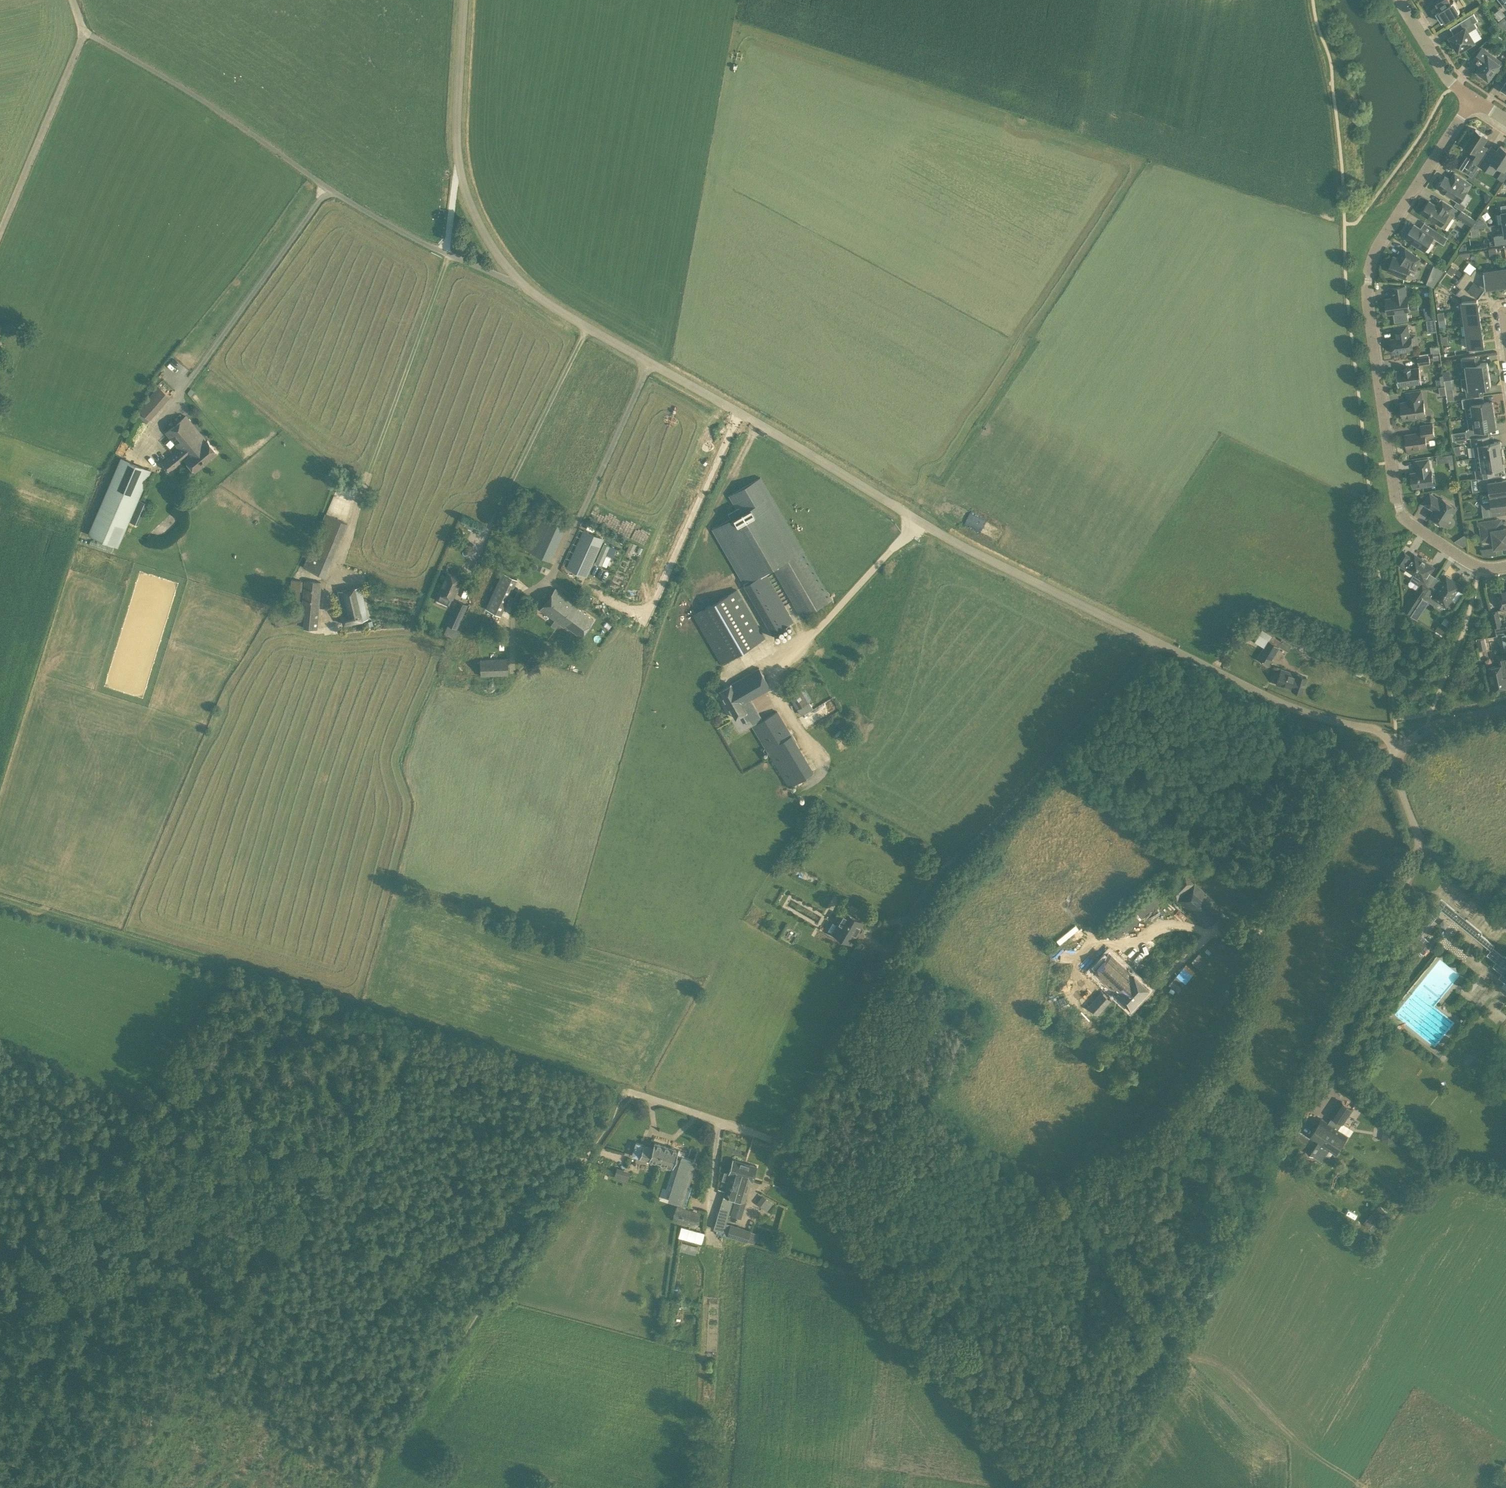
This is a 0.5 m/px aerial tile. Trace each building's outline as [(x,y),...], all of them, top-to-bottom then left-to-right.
[(1442,22),(1460,11),(1454,1),(1451,2),(1450,0),(1440,0),(1435,3),(1440,10),(1436,12),(1442,22)] [(1454,34),(1450,37),(1458,51),(1481,37),(1476,28),(1477,27),(1475,22),(1478,20),(1473,13),(1460,21),(1465,28),(1454,34)] [(1498,23),(1503,29),(1505,27),(1505,22),(1503,19),(1498,23)] [(1473,60),(1480,66),(1477,70),(1488,79),(1492,74),(1494,75),(1503,63),(1482,47),(1473,60)] [(1478,161),(1485,151),(1480,148),(1487,136),(1476,129),(1473,132),(1471,133),(1470,136),(1469,138),(1465,145),(1472,149),(1468,154),(1478,161)] [(1498,165),(1504,169),(1505,167),(1505,148),(1501,145),(1497,150),(1491,146),(1479,164),(1492,173),(1498,165)] [(1477,168),(1464,160),(1459,168),(1472,176),(1477,168)] [(1445,176),(1438,187),(1445,192),(1445,193),(1445,195),(1448,197),(1450,196),(1451,196),(1457,200),(1455,205),(1462,210),(1466,205),(1460,201),(1467,190),(1471,183),(1455,172),(1450,179),(1445,176)] [(1457,209),(1442,200),(1438,206),(1429,201),(1421,212),(1448,230),(1455,219),(1452,217),(1457,209)] [(1458,216),(1472,225),(1475,220),(1461,210),(1458,216)] [(1504,223),(1502,224),(1503,232),(1494,235),(1495,245),(1505,243),(1505,223),(1504,223)] [(1405,238),(1425,251),(1433,237),(1443,244),(1448,237),(1433,227),(1429,234),(1414,224),(1405,238)] [(1420,258),(1405,248),(1399,258),(1394,256),(1388,270),(1405,277),(1409,266),(1415,269),(1420,258)] [(1477,265),(1477,266),(1467,259),(1463,264),(1468,267),(1461,277),(1482,292),(1485,288),(1482,286),(1485,283),(1483,271),(1480,272),(1482,271),(1483,270),(1477,265)] [(1443,270),(1434,264),(1432,271),(1441,274),(1443,270)] [(1447,271),(1452,275),(1456,269),(1451,265),(1447,271)] [(1498,285),(1505,284),(1505,268),(1496,270),(1498,285)] [(1498,285),(1496,270),(1483,271),(1485,283),(1486,286),(1498,285)] [(1479,297),(1482,292),(1461,277),(1456,284),(1461,287),(1457,293),(1462,297),(1462,300),(1474,298),(1476,295),(1479,297)] [(1392,287),(1393,297),(1386,298),(1388,313),(1393,312),(1395,322),(1409,320),(1407,310),(1409,310),(1407,295),(1406,295),(1405,285),(1392,287)] [(1474,298),(1462,300),(1464,312),(1479,310),(1477,298),(1474,298)] [(1466,324),(1481,322),(1479,310),(1464,312),(1466,324)] [(1467,336),(1483,334),(1481,322),(1466,324),(1467,336)] [(1413,349),(1411,336),(1409,336),(1408,324),(1394,326),(1396,338),(1391,338),(1393,352),(1413,349)] [(1484,346),(1483,334),(1467,336),(1469,348),(1484,346)] [(1444,356),(1450,355),(1448,339),(1442,340),(1444,356)] [(1417,357),(1418,364),(1430,362),(1429,355),(1417,357)] [(1466,366),(1467,377),(1489,374),(1487,362),(1477,363),(1476,356),(1479,355),(1478,355),(1462,357),(1463,366),(1466,366)] [(1396,370),(1398,386),(1422,383),(1419,366),(1396,370)] [(1491,386),(1489,374),(1467,377),(1469,388),(1466,388),(1467,395),(1483,393),(1483,392),(1480,393),(1480,387),(1491,386)] [(171,396),(159,386),(138,409),(150,419),(171,396)] [(1453,387),(1445,388),(1446,393),(1446,398),(1454,397),(1453,387)] [(1426,416),(1423,399),(1422,399),(1421,390),(1406,392),(1407,401),(1400,402),(1403,419),(1426,416)] [(1472,406),(1473,417),(1495,414),(1492,401),(1478,403),(1477,396),(1462,398),(1463,407),(1472,406)] [(195,470),(217,452),(207,439),(186,414),(165,432),(178,448),(162,462),(170,472),(186,459),(195,470)] [(1496,427),(1495,414),(1473,417),(1467,417),(1469,429),(1466,429),(1468,438),(1483,436),(1482,429),(1496,427)] [(1426,439),(1428,437),(1434,436),(1432,423),(1420,425),(1421,432),(1405,435),(1407,450),(1427,447),(1426,439)] [(1479,444),(1481,457),(1504,453),(1503,446),(1501,446),(1501,440),(1491,442),(1490,435),(1471,438),(1472,445),(1479,444)] [(1505,461),(1504,453),(1481,457),(1482,469),(1475,470),(1477,477),(1495,474),(1494,468),(1504,466),(1504,461),(1505,461)] [(151,469),(121,457),(88,533),(118,546),(151,469)] [(1433,484),(1431,470),(1430,470),(1428,458),(1416,460),(1417,472),(1411,473),(1413,487),(1433,484)] [(801,615),(830,597),(801,548),(757,472),(728,490),(741,513),(712,530),(772,633),(794,620),(766,572),(773,568),(801,615)] [(1490,495),(1505,493),(1505,479),(1502,480),(1501,474),(1477,477),(1479,490),(1490,489),(1490,495)] [(1456,507),(1442,498),(1441,500),(1430,493),(1423,503),(1434,510),(1431,515),(1443,524),(1447,518),(1449,519),(1456,507)] [(1490,495),(1491,502),(1481,504),(1483,517),(1505,513),(1505,493),(1490,495)] [(567,523),(542,511),(525,548),(550,560),(567,523)] [(326,513),(303,566),(326,576),(349,523),(326,513)] [(1497,529),(1496,520),(1480,522),(1483,539),(1494,540),(1495,546),(1505,545),(1505,527),(1497,529)] [(604,538),(584,529),(566,567),(587,576),(604,538)] [(1416,555),(1413,559),(1405,554),(1399,563),(1424,580),(1404,609),(1411,614),(1422,597),(1436,577),(1429,572),(1431,570),(1429,570),(1432,566),(1416,555)] [(485,607),(501,614),(518,578),(502,571),(485,607)] [(439,591),(453,597),(461,578),(448,572),(439,591)] [(1442,581),(1436,577),(1422,597),(1436,606),(1439,601),(1446,606),(1448,604),(1451,605),(1454,603),(1454,599),(1452,597),(1460,585),(1446,575),(1442,581)] [(291,579),(289,601),(301,602),(302,580),(291,579)] [(304,580),(302,608),(306,609),(304,620),(303,627),(318,628),(322,581),(304,580)] [(343,623),(368,618),(366,608),(361,586),(338,591),(343,614),(341,614),(343,623)] [(581,636),(593,619),(578,607),(580,604),(555,588),(540,609),(563,626),(565,624),(581,636)] [(765,637),(737,588),(692,614),(720,663),(765,637)] [(1505,608),(1505,589),(1498,591),(1502,609),(1505,608)] [(447,624),(457,628),(468,604),(458,599),(447,624)] [(276,627),(304,620),(301,604),(272,610),(276,627)] [(1491,611),(1495,627),(1499,626),(1501,625),(1497,610),(1491,611)] [(1449,627),(1440,622),(1435,630),(1443,635),(1449,627)] [(1501,652),(1505,651),(1505,633),(1498,635),(1501,652)] [(1271,635),(1263,647),(1257,658),(1268,665),(1282,641),(1271,635)] [(1300,645),(1303,645),(1305,643),(1305,639),(1303,637),(1300,637),(1297,639),(1297,642),(1300,645)] [(1478,650),(1486,649),(1484,639),(1476,641),(1478,650)] [(1496,655),(1498,665),(1489,667),(1493,689),(1505,686),(1505,653),(1496,655)] [(1348,656),(1344,665),(1356,670),(1360,661),(1348,656)] [(480,659),(481,675),(509,674),(508,657),(480,659)] [(736,716),(745,711),(753,725),(752,725),(789,786),(814,771),(778,710),(762,719),(751,699),(771,688),(759,667),(720,689),(736,716)] [(1275,684),(1291,690),(1291,689),(1301,692),(1306,677),(1296,674),(1281,668),(1275,684)] [(799,680),(784,690),(796,709),(811,699),(799,680)] [(813,709),(809,703),(798,710),(802,716),(813,709)] [(1176,901),(1205,928),(1223,909),(1195,882),(1193,883),(1180,871),(1165,887),(1168,891),(1167,891),(1177,900),(1176,901)] [(1150,889),(1135,902),(1146,914),(1160,901),(1150,889)] [(1454,909),(1442,900),(1431,914),(1435,918),(1442,910),(1448,915),(1454,909)] [(845,910),(837,924),(832,922),(828,929),(851,943),(864,921),(845,910)] [(1461,915),(1455,921),(1472,934),(1477,928),(1461,915)] [(1481,934),(1477,938),(1491,950),(1493,947),(1494,945),(1481,934)] [(1424,954),(1432,943),(1423,936),(1418,942),(1420,945),(1417,948),(1424,954)] [(860,958),(867,945),(859,941),(852,953),(860,958)] [(1050,956),(1055,952),(1052,950),(1047,945),(1043,949),(1050,956)] [(1130,1008),(1148,988),(1134,974),(1109,951),(1090,972),(1115,994),(1130,1008)] [(1503,955),(1503,956),(1499,952),(1493,959),(1496,962),(1493,966),(1502,973),(1499,977),(1505,983),(1505,957),(1503,955)] [(1104,988),(1088,1006),(1089,1007),(1085,1010),(1093,1018),(1096,1014),(1097,1015),(1113,997),(1104,988)] [(1333,1117),(1332,1118),(1340,1124),(1341,1122),(1342,1123),(1352,1108),(1342,1101),(1332,1116),(1333,1117)] [(1347,1136),(1337,1129),(1340,1124),(1332,1118),(1329,1123),(1322,1119),(1315,1128),(1311,1135),(1314,1138),(1306,1149),(1316,1157),(1325,1145),(1336,1152),(1341,1145),(1347,1136)] [(1396,1135),(1390,1130),(1382,1133),(1381,1141),(1387,1146),(1394,1143),(1396,1135)] [(1298,1131),(1292,1140),(1304,1147),(1309,1138),(1298,1131)] [(636,1142),(632,1155),(639,1157),(640,1157),(648,1160),(649,1160),(649,1159),(661,1163),(666,1146),(655,1142),(654,1142),(652,1148),(644,1145),(643,1145),(636,1142)] [(666,1146),(661,1163),(672,1166),(672,1167),(673,1167),(674,1163),(679,1165),(670,1194),(683,1198),(681,1204),(679,1203),(678,1207),(685,1209),(692,1185),(687,1183),(694,1161),(682,1157),(681,1159),(676,1158),(678,1149),(666,1146)] [(729,1174),(718,1212),(728,1214),(733,1198),(745,1163),(733,1159),(729,1174)] [(757,1166),(745,1163),(733,1198),(735,1198),(730,1215),(741,1218),(751,1180),(752,1181),(757,1166)] [(614,1176),(628,1180),(630,1173),(615,1170),(614,1176)] [(766,1211),(772,1203),(762,1195),(756,1203),(766,1211)] [(1364,1222),(1372,1230),(1387,1213),(1379,1205),(1364,1222)] [(677,1206),(673,1218),(695,1224),(698,1213),(685,1209),(678,1207),(677,1206)] [(726,1222),(716,1219),(713,1228),(723,1231),(726,1222)] [(730,1224),(727,1234),(736,1237),(739,1226),(730,1224)] [(679,1234),(703,1241),(706,1231),(682,1225),(679,1234)] [(747,1241),(750,1230),(744,1228),(740,1239),(747,1241)] [(682,1240),(680,1248),(696,1252),(698,1244),(682,1240)]
